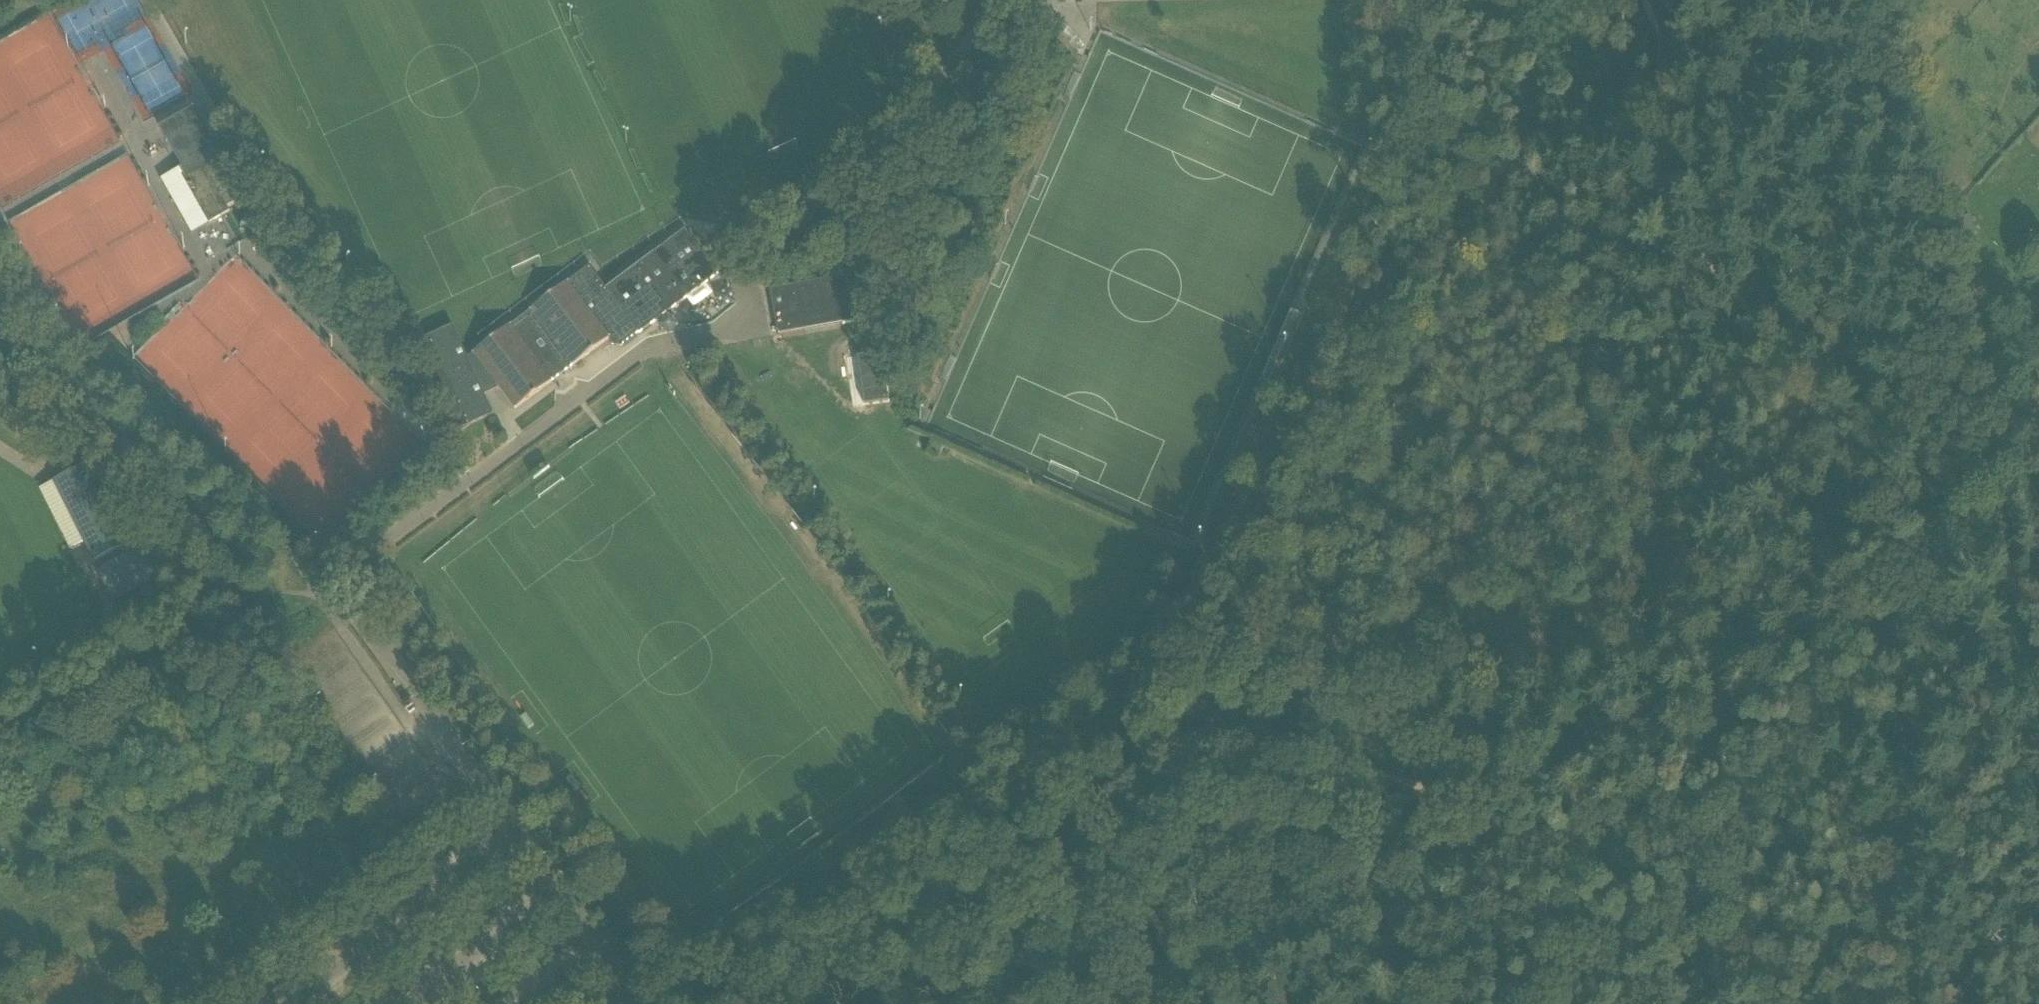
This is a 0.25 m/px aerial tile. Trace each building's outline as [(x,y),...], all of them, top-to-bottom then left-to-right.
[(145,38),(116,53),(140,97),(149,92),(137,69),(156,59),(145,38)] [(191,110),(159,127),(186,174),(182,177),(208,224),(230,213),(226,208),(242,200),(252,194),(239,171),(229,177),(191,110)] [(661,245),(605,289),(588,267),(489,342),(474,353),(476,358),(469,361),(452,326),(421,340),(445,392),(462,429),(470,425),(493,415),(483,392),(497,386),(515,410),(552,382),(572,366),(573,367),(609,339),(612,344),(612,345),(613,345),(613,344),(621,345),(621,346),(622,346),(623,345),(638,333),(639,334),(718,274),(688,233),(685,229),(662,246),(661,245)] [(867,319),(858,274),(770,290),(778,335),(867,319)] [(858,356),(865,404),(889,401),(882,353),(858,356)] [(111,518),(123,512),(117,500),(105,506),(84,465),(53,481),(94,562),(125,546),(111,518)] [(157,580),(141,549),(98,570),(114,602),(133,592),(148,623),(165,614),(149,584),(157,580)] [(432,689),(427,693),(424,695),(429,700),(431,698),(436,695),(432,689)] [(410,715),(415,711),(417,710),(412,703),(411,704),(410,704),(405,708),(410,715)]
